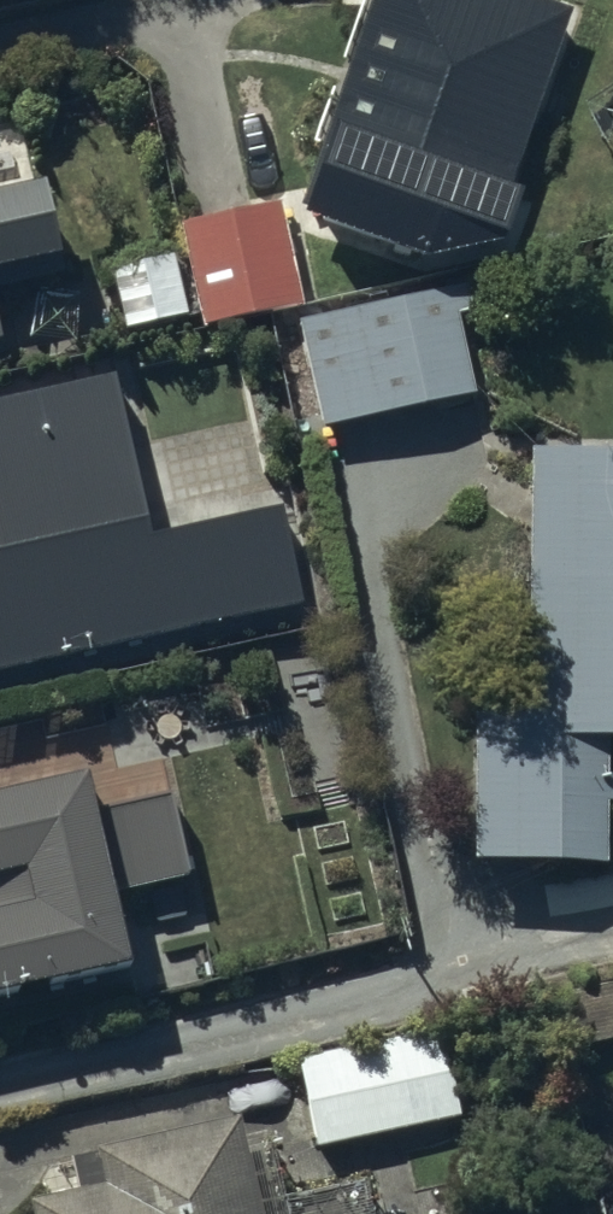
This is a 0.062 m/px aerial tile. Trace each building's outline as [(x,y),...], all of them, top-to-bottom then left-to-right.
[(574,12),(541,0),(371,0),(368,8),(402,21),(366,128),(338,117),(304,209),(425,254),(499,239),(503,226),(511,228),(525,186),(516,183),(574,12)] [(48,266),(41,239),(64,234),(48,169),(0,181),(0,278),(48,266)] [(287,194),(182,215),(203,320),(308,299),(287,194)] [(471,275),(301,311),(323,417),(477,386),(460,304),(476,300),(471,275)] [(0,399),(0,679),(303,605),(279,509),(150,540),(110,377),(0,399)] [(532,440),(531,704),(479,704),(478,849),(609,850),(609,809),(612,809),(612,770),(609,770),(609,725),(612,725),(612,440),(532,440)] [(0,800),(0,996),(129,970),(117,908),(186,894),(168,808),(93,823),(84,782),(0,800)] [(570,1042),(612,1033),(612,975),(556,990),(570,1042)] [(321,1140),(462,1109),(443,1020),(302,1052),(321,1140)] [(240,1109),(71,1150),(79,1183),(33,1194),(37,1213),(266,1213),(240,1109)]
